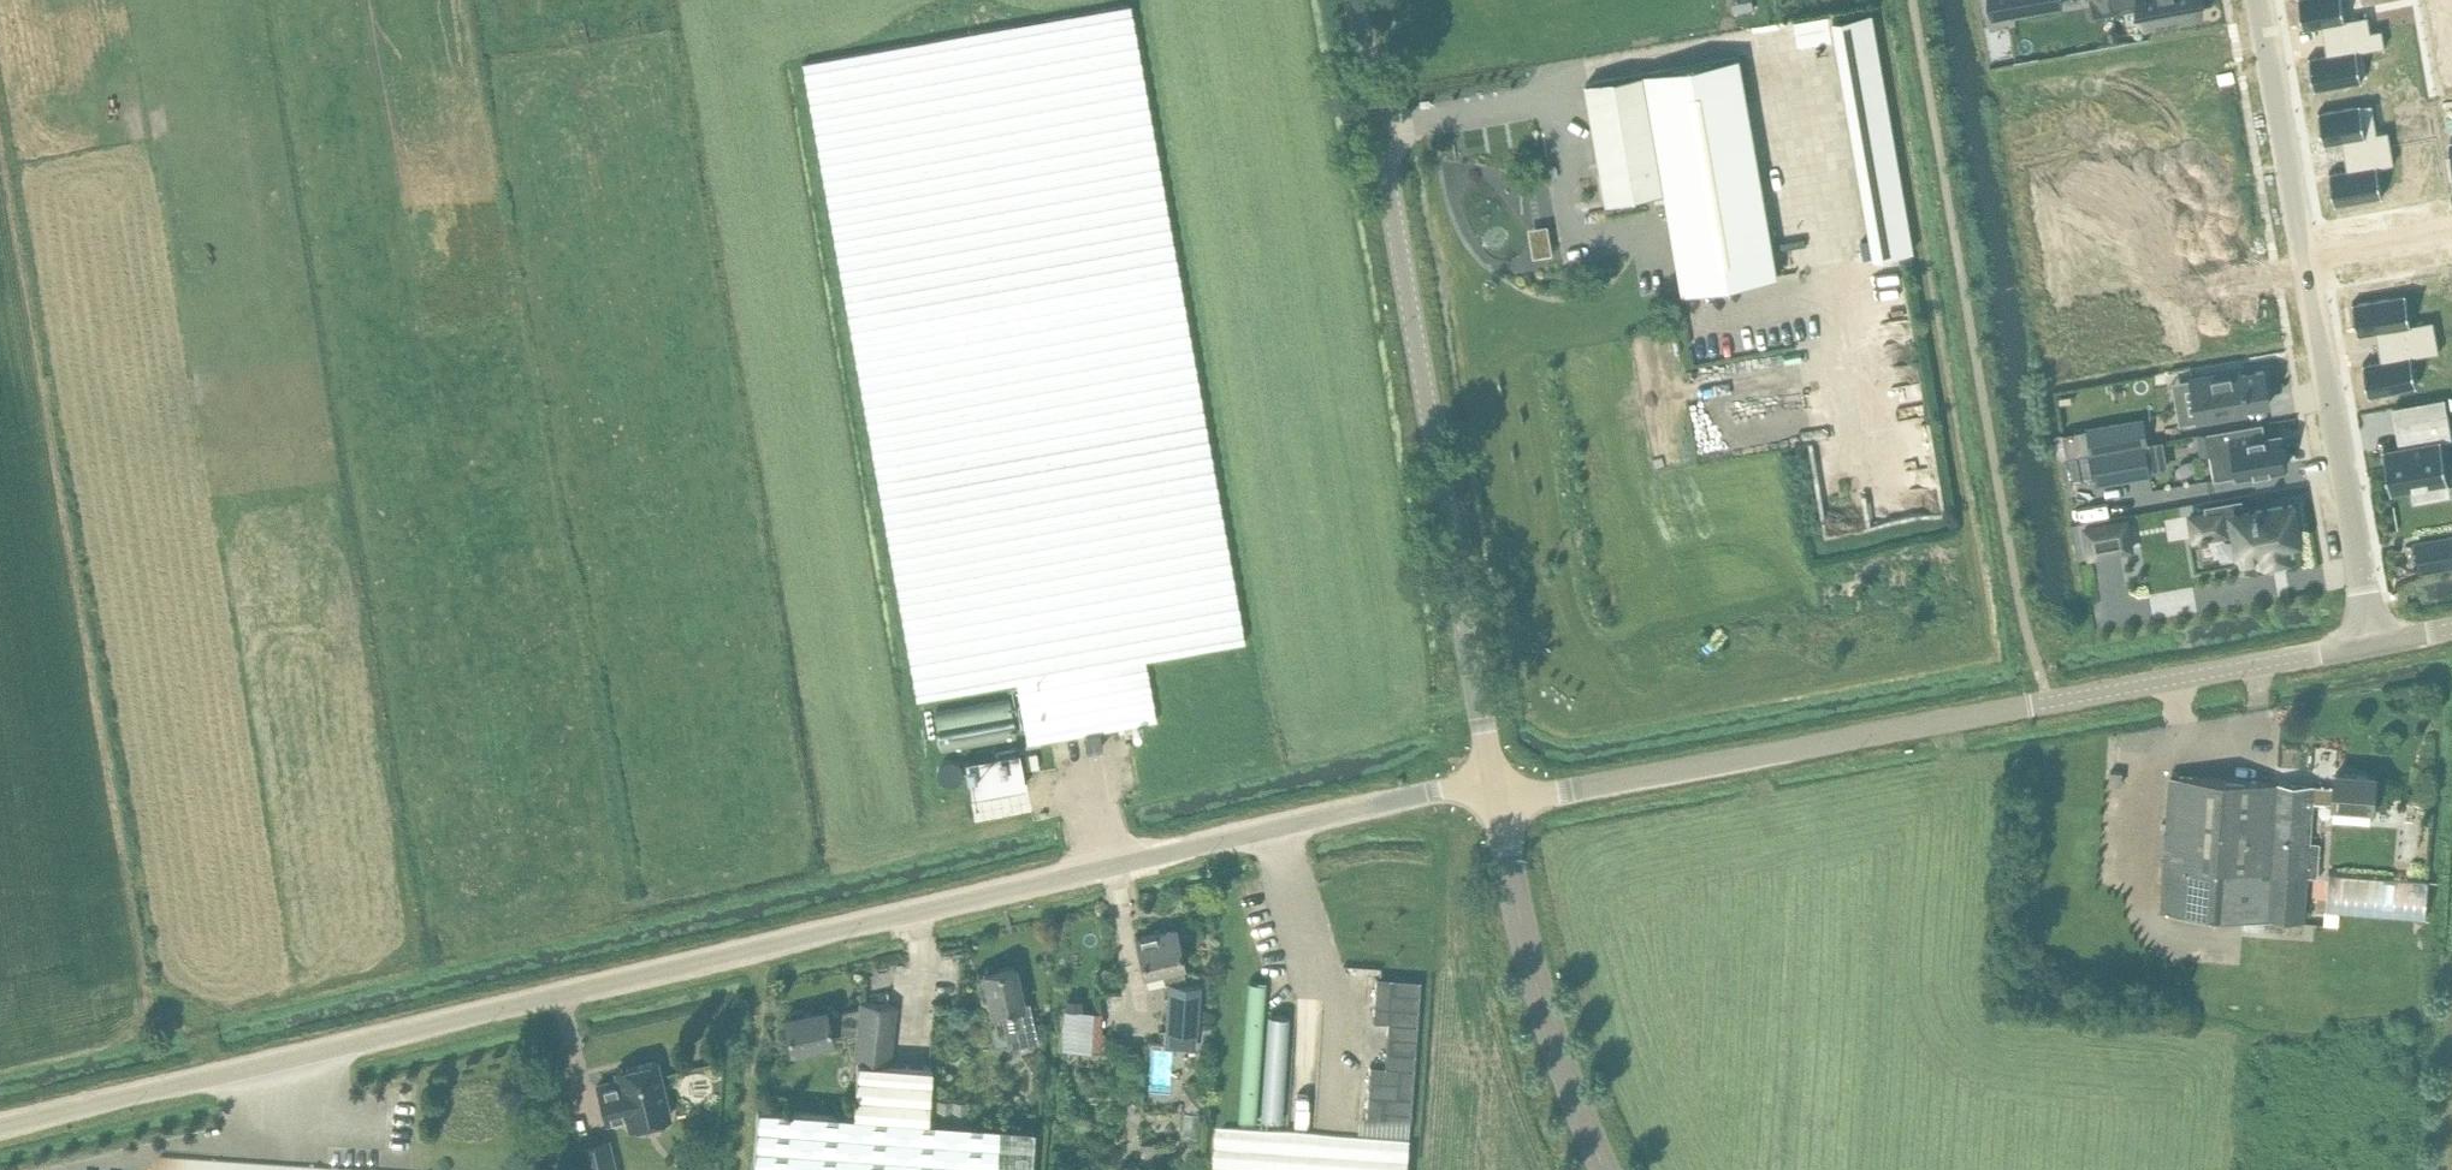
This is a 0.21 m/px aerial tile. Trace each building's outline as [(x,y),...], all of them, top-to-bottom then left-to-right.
[(1994,19),(2037,12),(2035,0),(1991,0),(1994,19)] [(2144,9),(2146,24),(2201,15),(2200,10),(2198,0),(2142,0),(2144,9)] [(2304,28),(2305,28),(2305,27),(2322,24),(2324,39),(2371,30),(2371,29),(2368,14),(2345,18),(2342,0),(2299,0),(2304,28)] [(1245,641),(1131,5),(804,63),(917,700),(1015,682),(1026,743),(1127,725),(1156,721),(1145,659),(1245,641)] [(1874,256),(1915,250),(1879,9),(1838,15),(1874,256)] [(2401,44),(2419,40),(2416,22),(2398,26),(2401,44)] [(2310,55),(2309,55),(2315,89),(2316,89),(2315,87),(2361,79),(2361,81),(2362,81),(2357,50),(2385,45),(2382,27),(2371,29),(2371,30),(2324,39),(2327,53),(2310,57),(2310,55)] [(1740,56),(1643,72),(1586,82),(1607,201),(1665,191),(1683,292),(1778,275),(1740,56)] [(2319,110),(2318,110),(2324,143),(2325,143),(2325,142),(2342,139),(2345,154),(2391,146),(2388,129),(2377,131),(2372,102),(2360,104),(2360,102),(2359,103),(2360,104),(2320,111),(2319,110)] [(2433,120),(2412,123),(2415,141),(2436,137),(2433,120)] [(2330,170),(2329,170),(2335,204),(2336,204),(2336,202),(2381,194),(2382,196),(2383,196),(2377,165),(2394,162),(2439,154),(2437,140),(2436,137),(2415,141),(2391,146),(2345,154),(2347,169),(2330,172),(2330,170)] [(2437,140),(2439,154),(2441,168),(2451,166),(2451,137),(2437,140)] [(1532,224),(1535,253),(1555,251),(1552,222),(1532,224)] [(1860,241),(1864,260),(1873,258),(1869,240),(1860,241)] [(2396,288),(2354,296),(2359,326),(2378,322),(2381,338),(2426,330),(2423,313),(2401,317),(2396,288)] [(2444,317),(2446,332),(2451,331),(2451,316),(2444,317)] [(2384,355),(2365,358),(2370,388),(2412,380),(2407,352),(2429,348),(2426,330),(2381,338),(2384,355)] [(2239,369),(2192,378),(2199,420),(2232,414),(2232,411),(2232,410),(2252,406),(2270,403),(2269,397),(2264,370),(2246,373),(2240,374),(2240,372),(2239,369)] [(2383,448),(2391,490),(2411,487),(2449,480),(2441,440),(2442,440),(2451,438),(2451,436),(2448,413),(2417,418),(2421,442),(2399,445),(2383,448)] [(2144,421),(2064,434),(2067,456),(2069,455),(2091,452),(2143,443),(2145,442),(2148,442),(2144,421)] [(2260,422),(2206,431),(2215,479),(2285,466),(2285,464),(2286,463),(2288,463),(2285,447),(2284,448),(2282,448),(2282,446),(2280,433),(2275,434),(2265,436),(2263,422),(2260,422)] [(2091,452),(2069,455),(2073,479),(2095,475),(2096,483),(2150,473),(2145,442),(2143,443),(2091,452)] [(2206,513),(2190,515),(2194,539),(2197,538),(2203,537),(2203,538),(2203,539),(2210,538),(2210,537),(2210,536),(2225,534),(2227,533),(2227,531),(2226,527),(2228,527),(2235,525),(2236,525),(2238,539),(2240,549),(2241,548),(2243,557),(2243,561),(2255,559),(2259,559),(2260,563),(2289,558),(2288,553),(2286,540),(2294,539),(2298,538),(2295,521),(2292,504),(2278,506),(2245,512),(2244,510),(2242,498),(2205,505),(2206,513)] [(2086,528),(2091,556),(2132,548),(2127,523),(2127,520),(2086,528)] [(2416,542),(2421,569),(2451,563),(2451,536),(2416,542)] [(943,750),(1019,733),(1011,693),(934,710),(943,750)] [(1019,749),(965,759),(971,794),(1025,785),(1019,749)] [(2122,784),(2123,772),(2111,771),(2110,783),(2122,784)] [(2161,912),(2269,919),(2268,928),(2292,930),(2293,921),(2306,922),(2310,876),(2318,876),(2320,842),(2313,842),(2316,803),(2373,807),(2376,776),(2336,773),(2335,787),(2171,774),(2161,912)] [(2326,911),(2338,912),(2426,918),(2429,880),(2329,873),(2326,911)] [(1197,1032),(1199,1008),(1200,984),(1187,983),(1175,929),(1137,938),(1145,973),(1166,968),(1169,982),(1165,1030),(1197,1032)] [(1037,1041),(1034,1025),(1029,1002),(1022,1003),(1014,966),(985,972),(993,1011),(1000,1010),(1009,1047),(1037,1041)] [(1411,1131),(1419,982),(1374,980),(1372,1024),(1386,1025),(1383,1084),(1367,1083),(1365,1128),(1411,1131)] [(861,1001),(860,1007),(857,1029),(854,1058),(859,1059),(890,1062),(896,1005),(861,1001)] [(831,1035),(857,1029),(860,1007),(827,1014),(826,1009),(785,1018),(791,1049),(833,1040),(831,1035)] [(1101,1052),(1104,1013),(1066,1010),(1063,1049),(1101,1052)] [(1284,1124),(1289,1013),(1268,1013),(1264,1123),(1284,1124)] [(1246,1018),(1242,1120),(1258,1120),(1261,1018),(1246,1018)] [(890,1062),(859,1059),(856,1112),(757,1106),(753,1169),(1029,1169),(1033,1123),(930,1117),(934,1067),(890,1062)] [(619,1079),(598,1085),(607,1122),(628,1117),(630,1126),(670,1116),(656,1061),(616,1070),(619,1079)] [(579,1146),(585,1169),(615,1169),(608,1140),(579,1146)] [(1408,1154),(1214,1140),(1212,1169),(1407,1169),(1408,1154)] [(694,1169),(719,1169),(720,1158),(695,1157),(694,1169)]
